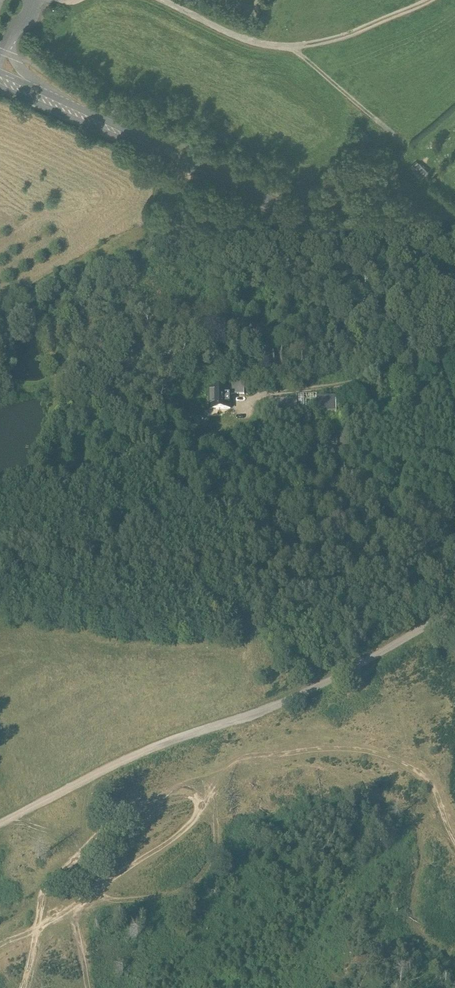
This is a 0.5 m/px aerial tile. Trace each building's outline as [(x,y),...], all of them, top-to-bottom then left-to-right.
[(419,177),(426,169),(419,161),(411,168),(419,177)] [(210,409),(232,409),(232,394),(244,394),(244,382),(230,382),(230,387),(210,387),(210,409)] [(271,397),(269,420),(297,421),(298,414),(338,412),(338,396),(317,397),(317,394),(297,395),(296,399),(271,397)]
